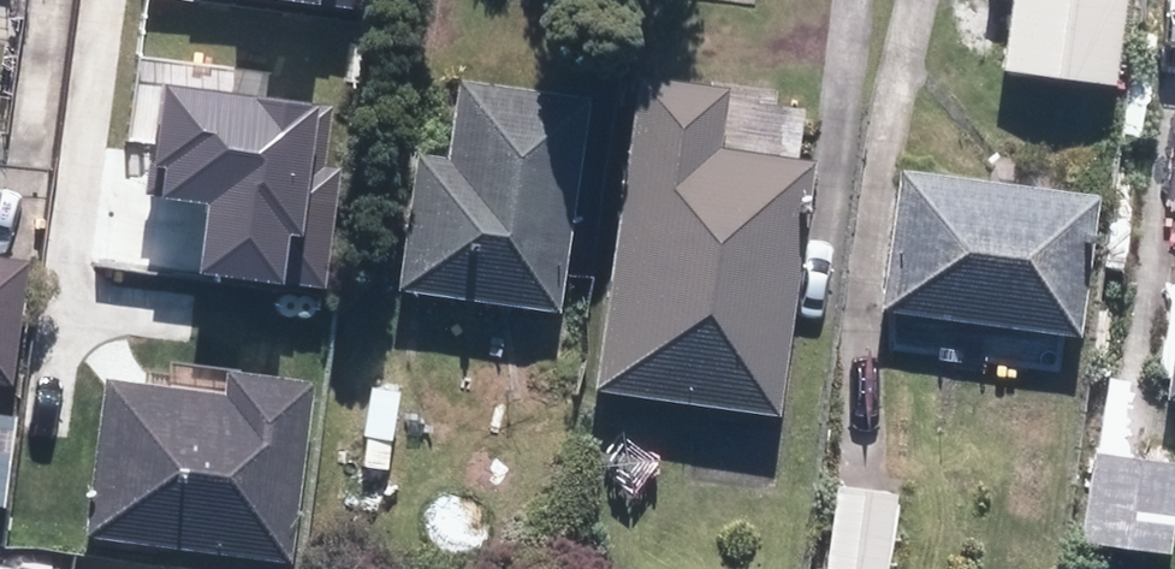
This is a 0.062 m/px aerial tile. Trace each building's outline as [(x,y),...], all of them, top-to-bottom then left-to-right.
[(359,13),(361,0),(263,0),(359,13)] [(1005,63),(1118,77),(1128,0),(1013,0),(1005,63)] [(648,71),(599,380),(782,409),(823,156),(724,140),(733,84),(648,71)] [(593,92),(461,73),(450,149),(424,145),(402,288),(561,311),(593,92)] [(205,237),(201,272),(324,288),(340,168),(326,167),(334,104),(161,81),(146,194),(210,202),(205,237)] [(1107,192),(901,163),(881,303),(1087,332),(1107,192)] [(32,252),(0,247),(0,475),(32,252)] [(1174,504),(1174,338),(1169,381),(1129,375),(1108,372),(1083,534),(1168,547),(1174,504)] [(86,535),(293,563),(317,382),(228,370),(225,393),(107,378),(86,535)] [(839,486),(828,568),(890,568),(900,494),(866,489),(839,486)] [(0,554),(0,568),(59,568),(60,562),(0,554)]
